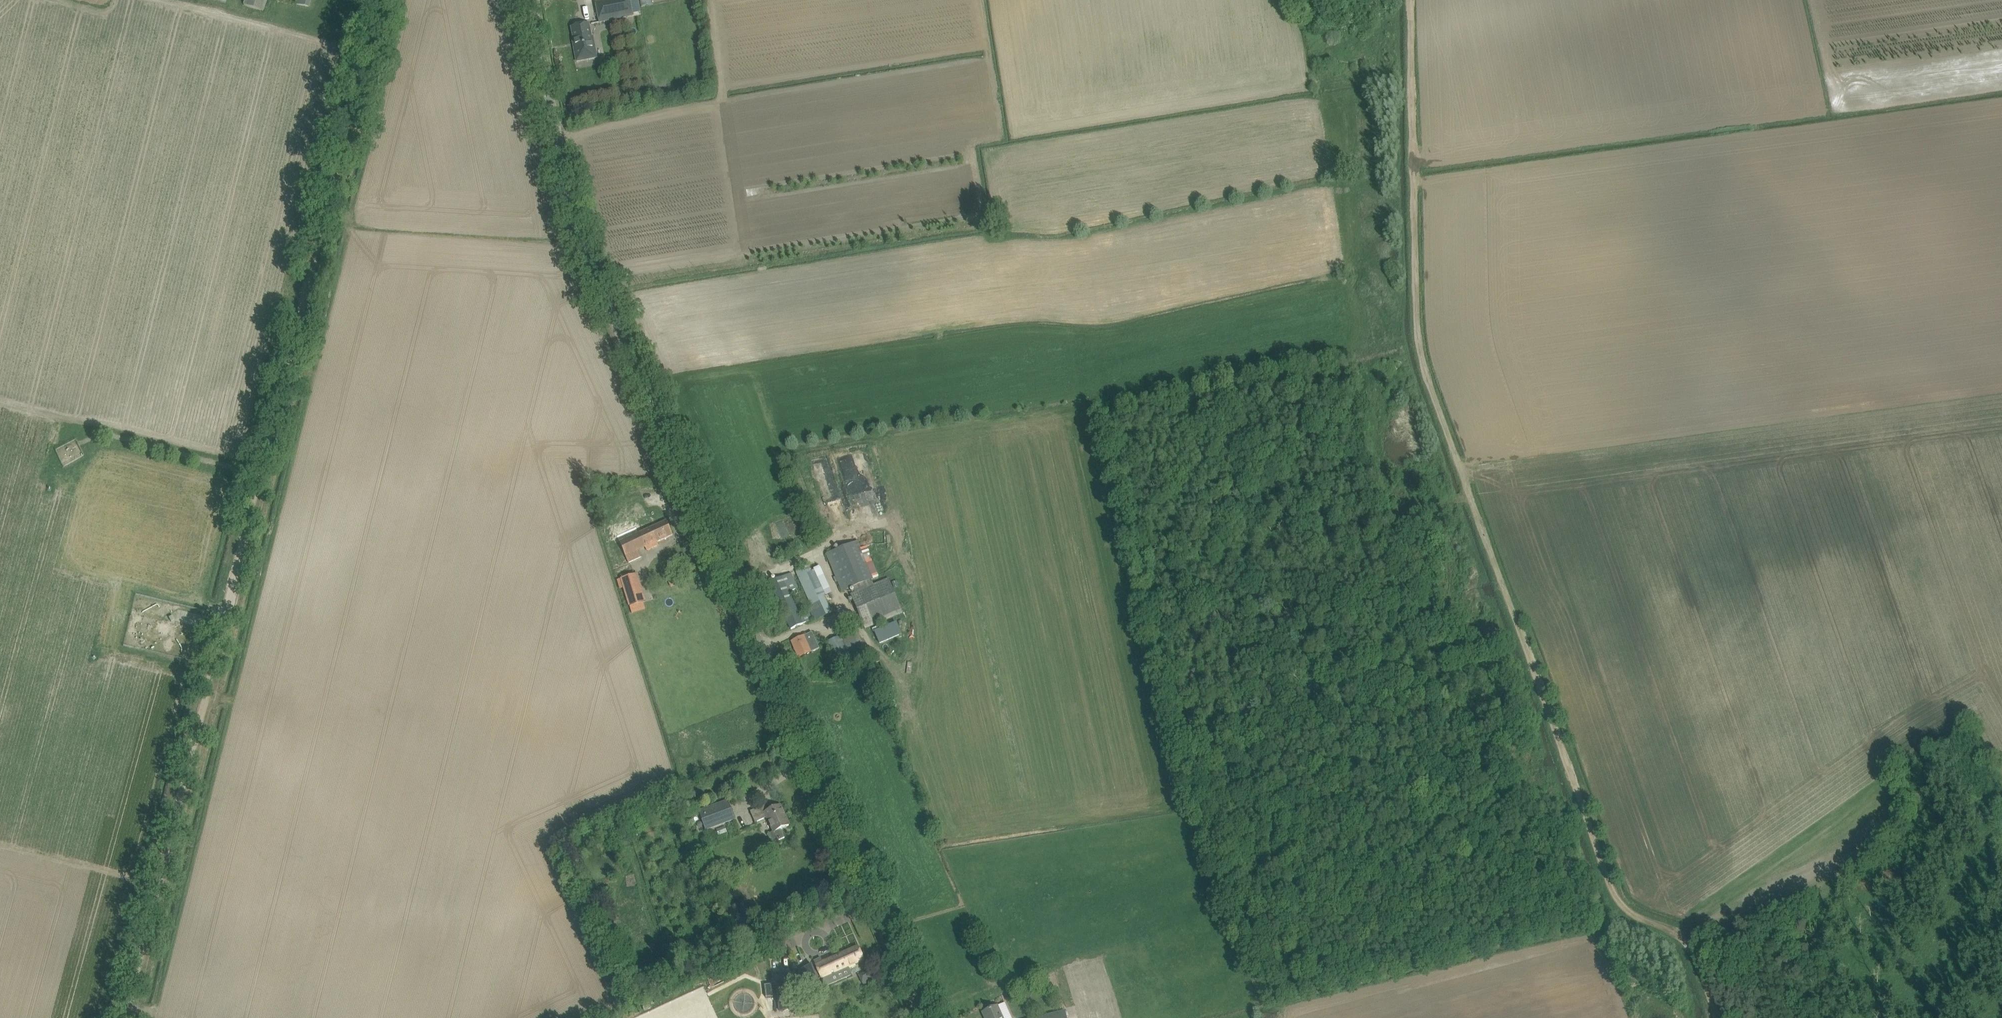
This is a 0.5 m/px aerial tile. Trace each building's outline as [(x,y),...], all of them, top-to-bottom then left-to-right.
[(245,5),(266,11),(269,0),(246,0),(245,5)] [(633,16),(630,0),(603,0),(596,2),(599,22),(633,16)] [(578,61),(598,56),(595,41),(593,41),(589,23),(572,27),(576,45),(575,46),(578,61)] [(662,95),(650,97),(651,103),(663,102),(662,95)] [(854,452),(839,456),(849,496),(864,493),(854,452)] [(646,550),(658,545),(657,542),(672,535),(666,521),(639,533),(636,526),(616,535),(625,555),(628,562),(641,557),(638,550),(645,547),(646,550)] [(842,592),(874,579),(859,541),(827,554),(842,592)] [(812,564),(796,571),(812,607),(809,609),(815,623),(836,615),(812,564)] [(770,582),(791,629),(812,620),(791,573),(770,582)] [(627,600),(630,607),(644,603),(641,596),(644,595),(637,574),(620,579),(627,600)] [(887,578),(850,594),(864,625),(901,610),(887,578)] [(902,636),(896,623),(874,633),(880,645),(902,636)] [(856,629),(823,643),(833,667),(867,653),(856,629)] [(812,632),(792,641),(799,658),(820,648),(812,632)] [(675,806),(687,801),(685,795),(673,800),(675,806)] [(707,830),(735,819),(728,800),(699,811),(707,830)] [(765,805),(749,812),(755,824),(765,819),(772,833),(768,835),(772,844),(776,842),(785,838),(781,829),(789,825),(784,814),(783,810),(782,811),(779,813),(776,808),(766,812),(763,806),(766,805),(765,805)] [(648,817),(657,814),(655,808),(646,811),(648,817)] [(603,935),(608,945),(616,941),(610,931),(603,935)] [(821,958),(813,961),(824,986),(851,974),(848,967),(864,960),(858,946),(822,961),(821,958)] [(690,956),(691,966),(703,965),(702,955),(690,956)] [(810,964),(799,969),(807,987),(818,982),(810,964)] [(792,980),(774,983),(778,1011),(784,1010),(796,1008),(793,989),(792,980)] [(1027,989),(1023,996),(1029,999),(1033,992),(1027,989)] [(998,1005),(982,1012),(985,1017),(1003,1017),(998,1005)]
